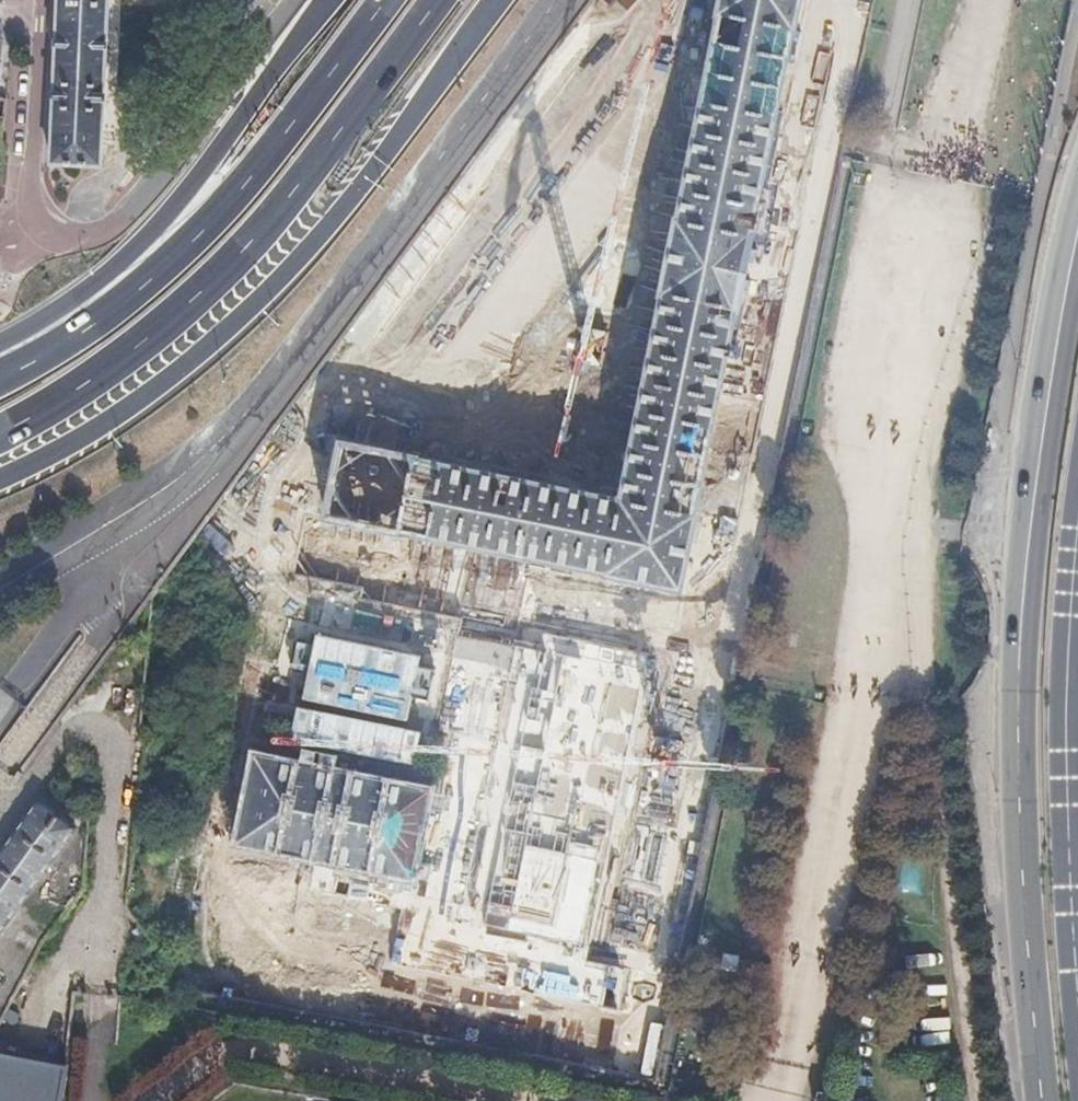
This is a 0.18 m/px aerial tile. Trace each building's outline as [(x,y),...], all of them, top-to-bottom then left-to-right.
[(50,162),(101,165),(109,0),(58,0),(50,162)] [(325,509),(682,581),(737,311),(740,309),(755,233),(753,230),(794,28),(797,29),(802,0),(723,0),(721,11),(723,13),(682,216),(679,217),(663,294),(666,296),(625,497),(340,438),(325,509)] [(598,950),(653,656),(540,635),(485,929),(529,937),(598,950)] [(262,752),(245,834),(416,869),(433,789),(262,752)] [(0,854),(0,921),(71,823),(39,800),(0,854)] [(67,1062),(0,1051),(0,1100),(61,1100),(67,1062)]
